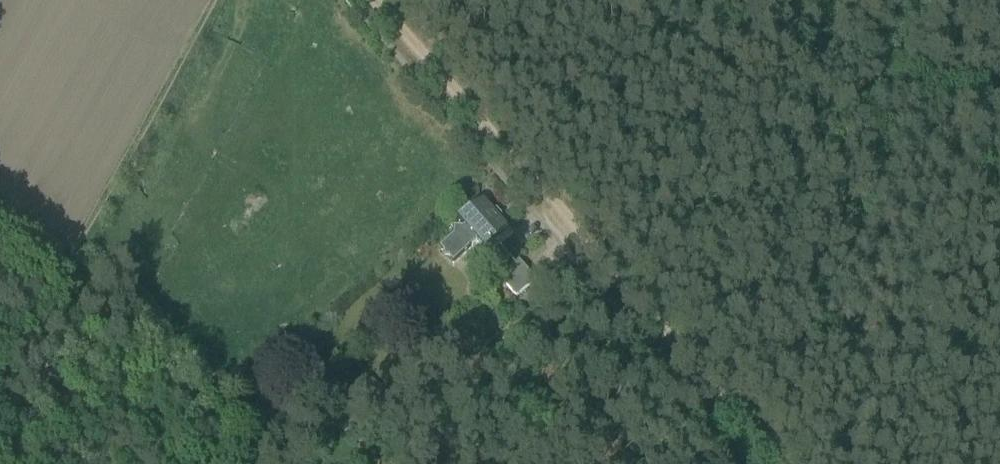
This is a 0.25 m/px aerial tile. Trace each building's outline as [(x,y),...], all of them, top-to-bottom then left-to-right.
[(453,238),(441,249),(444,253),(443,258),(449,259),(452,263),(477,242),(485,251),(486,251),(489,254),(512,233),(494,212),(497,209),(496,209),(493,211),(484,200),(478,205),(459,220),(466,228),(460,233),(454,232),(453,238)] [(519,260),(504,273),(499,277),(516,297),(536,279),(519,260)]
